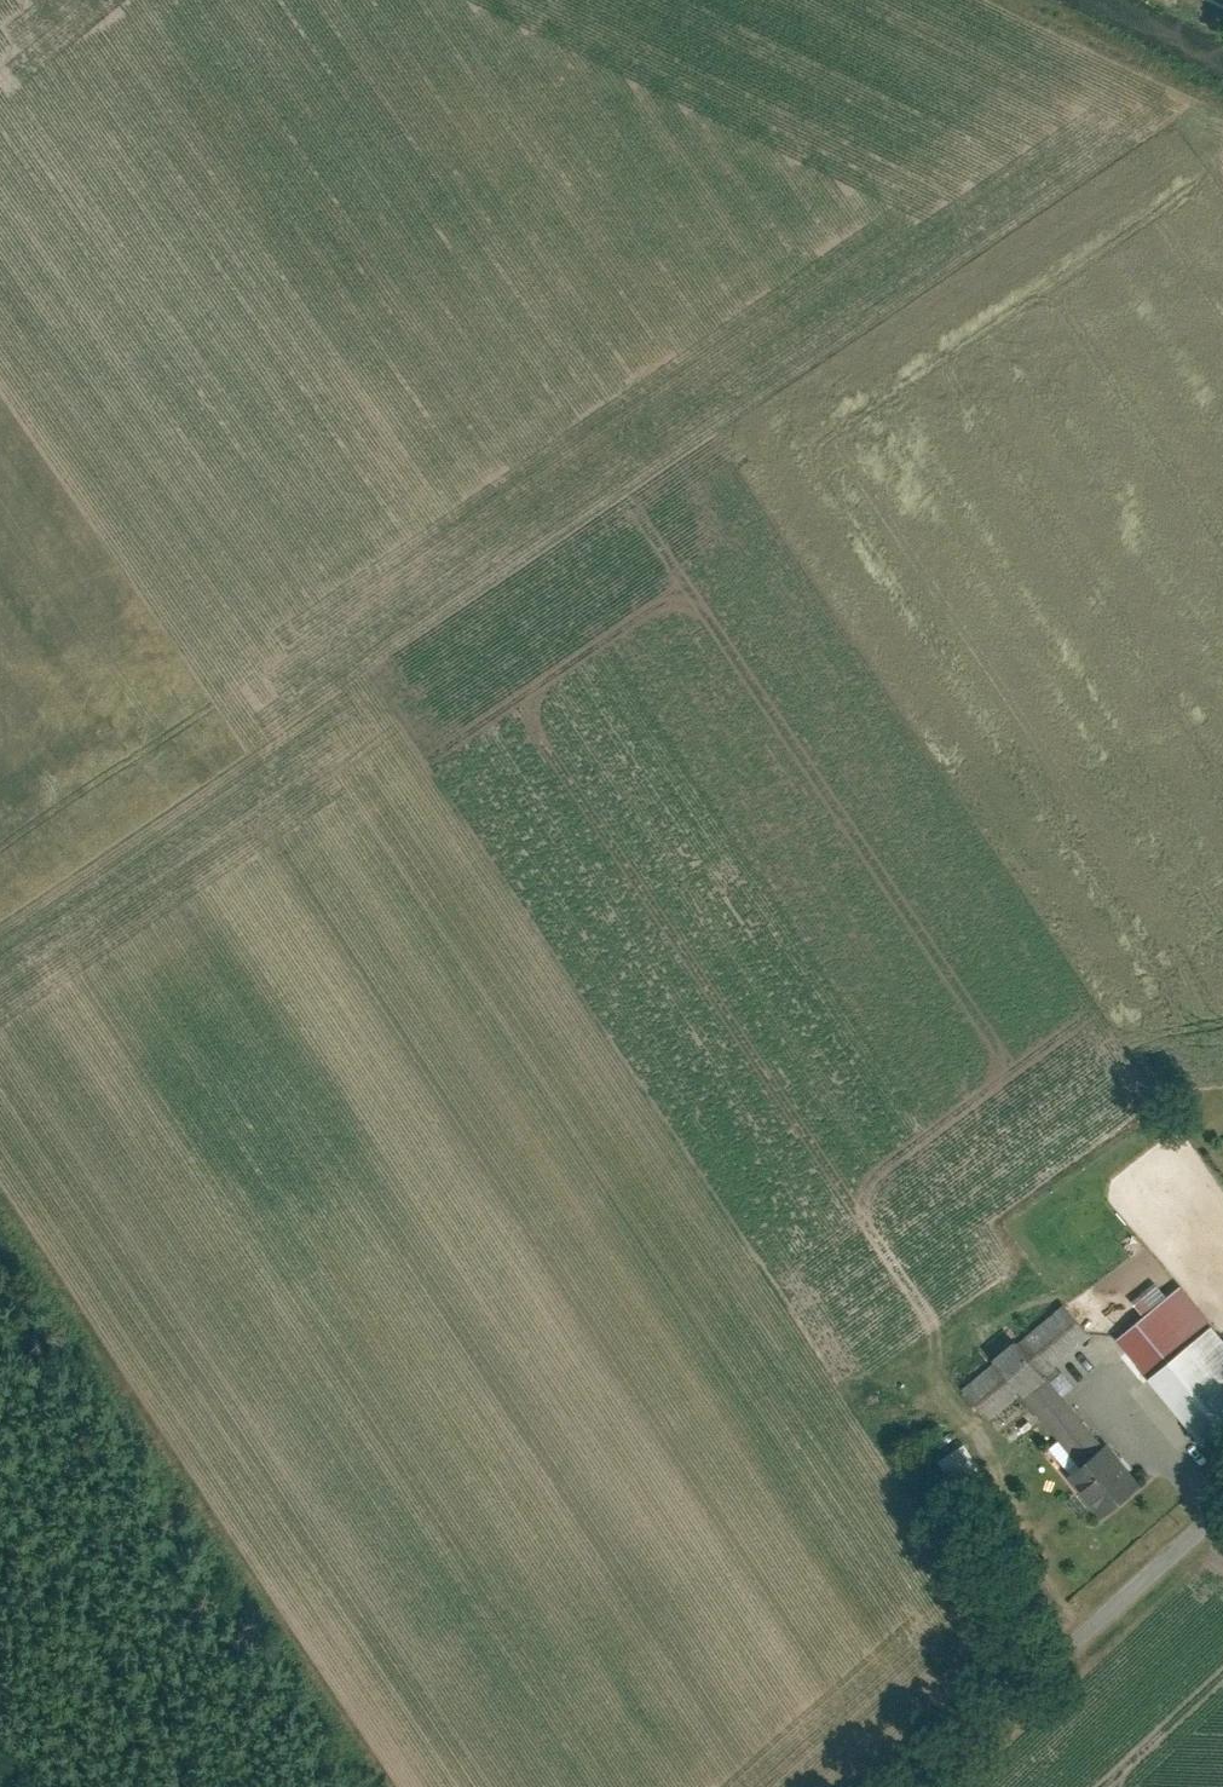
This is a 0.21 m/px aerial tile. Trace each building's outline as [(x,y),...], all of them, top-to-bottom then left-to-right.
[(1177,1283),(1114,1336),(1147,1376),(1210,1323),(1177,1283)] [(994,1359),(959,1388),(987,1420),(1020,1393),(1045,1372),(1090,1334),(1063,1302),(1017,1340),(1014,1336),(991,1355),(994,1359)] [(1147,1376),(1203,1444),(1222,1427),(1222,1339),(1210,1323),(1147,1376)] [(1045,1372),(1020,1393),(1078,1461),(1102,1441),(1045,1372)] [(962,1440),(934,1460),(953,1487),(981,1467),(962,1440)] [(1066,1471),(1102,1515),(1139,1485),(1102,1441),(1078,1461),(1066,1471)]
